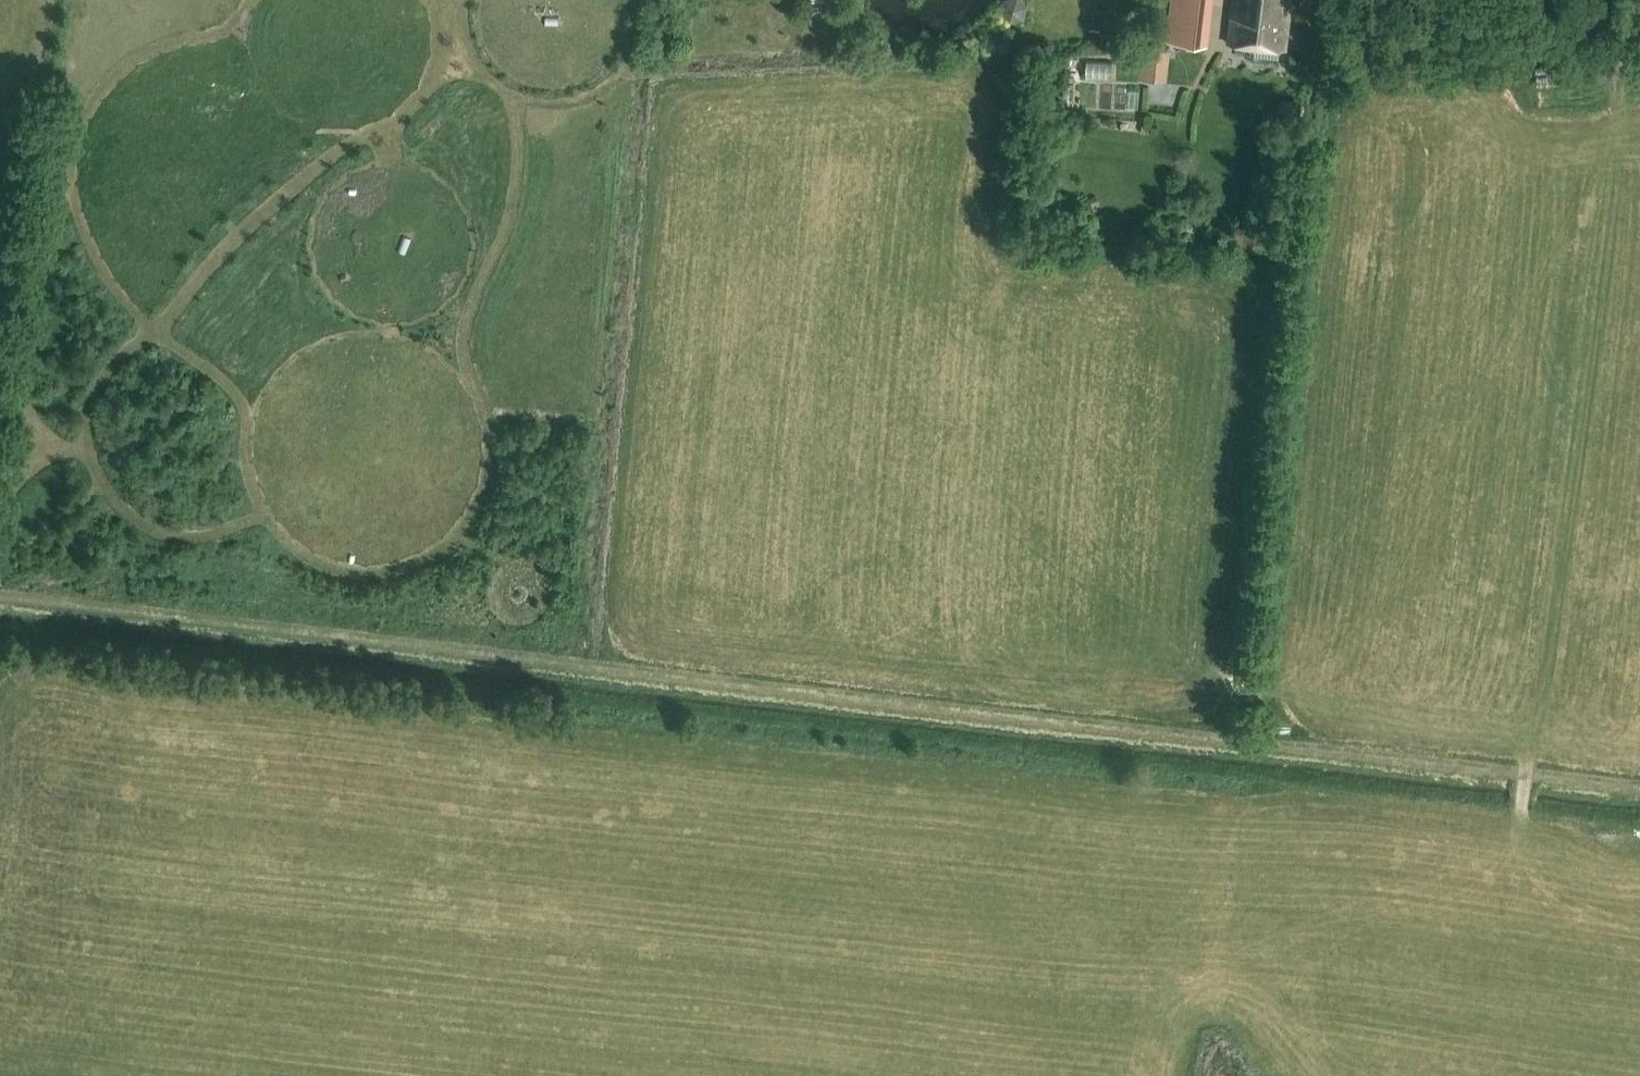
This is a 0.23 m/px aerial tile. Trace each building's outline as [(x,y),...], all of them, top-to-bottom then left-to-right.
[(1026,0),(1003,0),(1004,18),(1027,17),(1026,0)] [(1207,42),(1211,0),(1174,0),(1171,38),(1207,42)] [(1229,44),(1283,50),(1288,0),(1234,0),(1229,44)] [(1388,17),(1390,1),(1379,0),(1377,16),(1388,17)] [(1114,77),(1114,58),(1087,58),(1087,78),(1114,77)]
